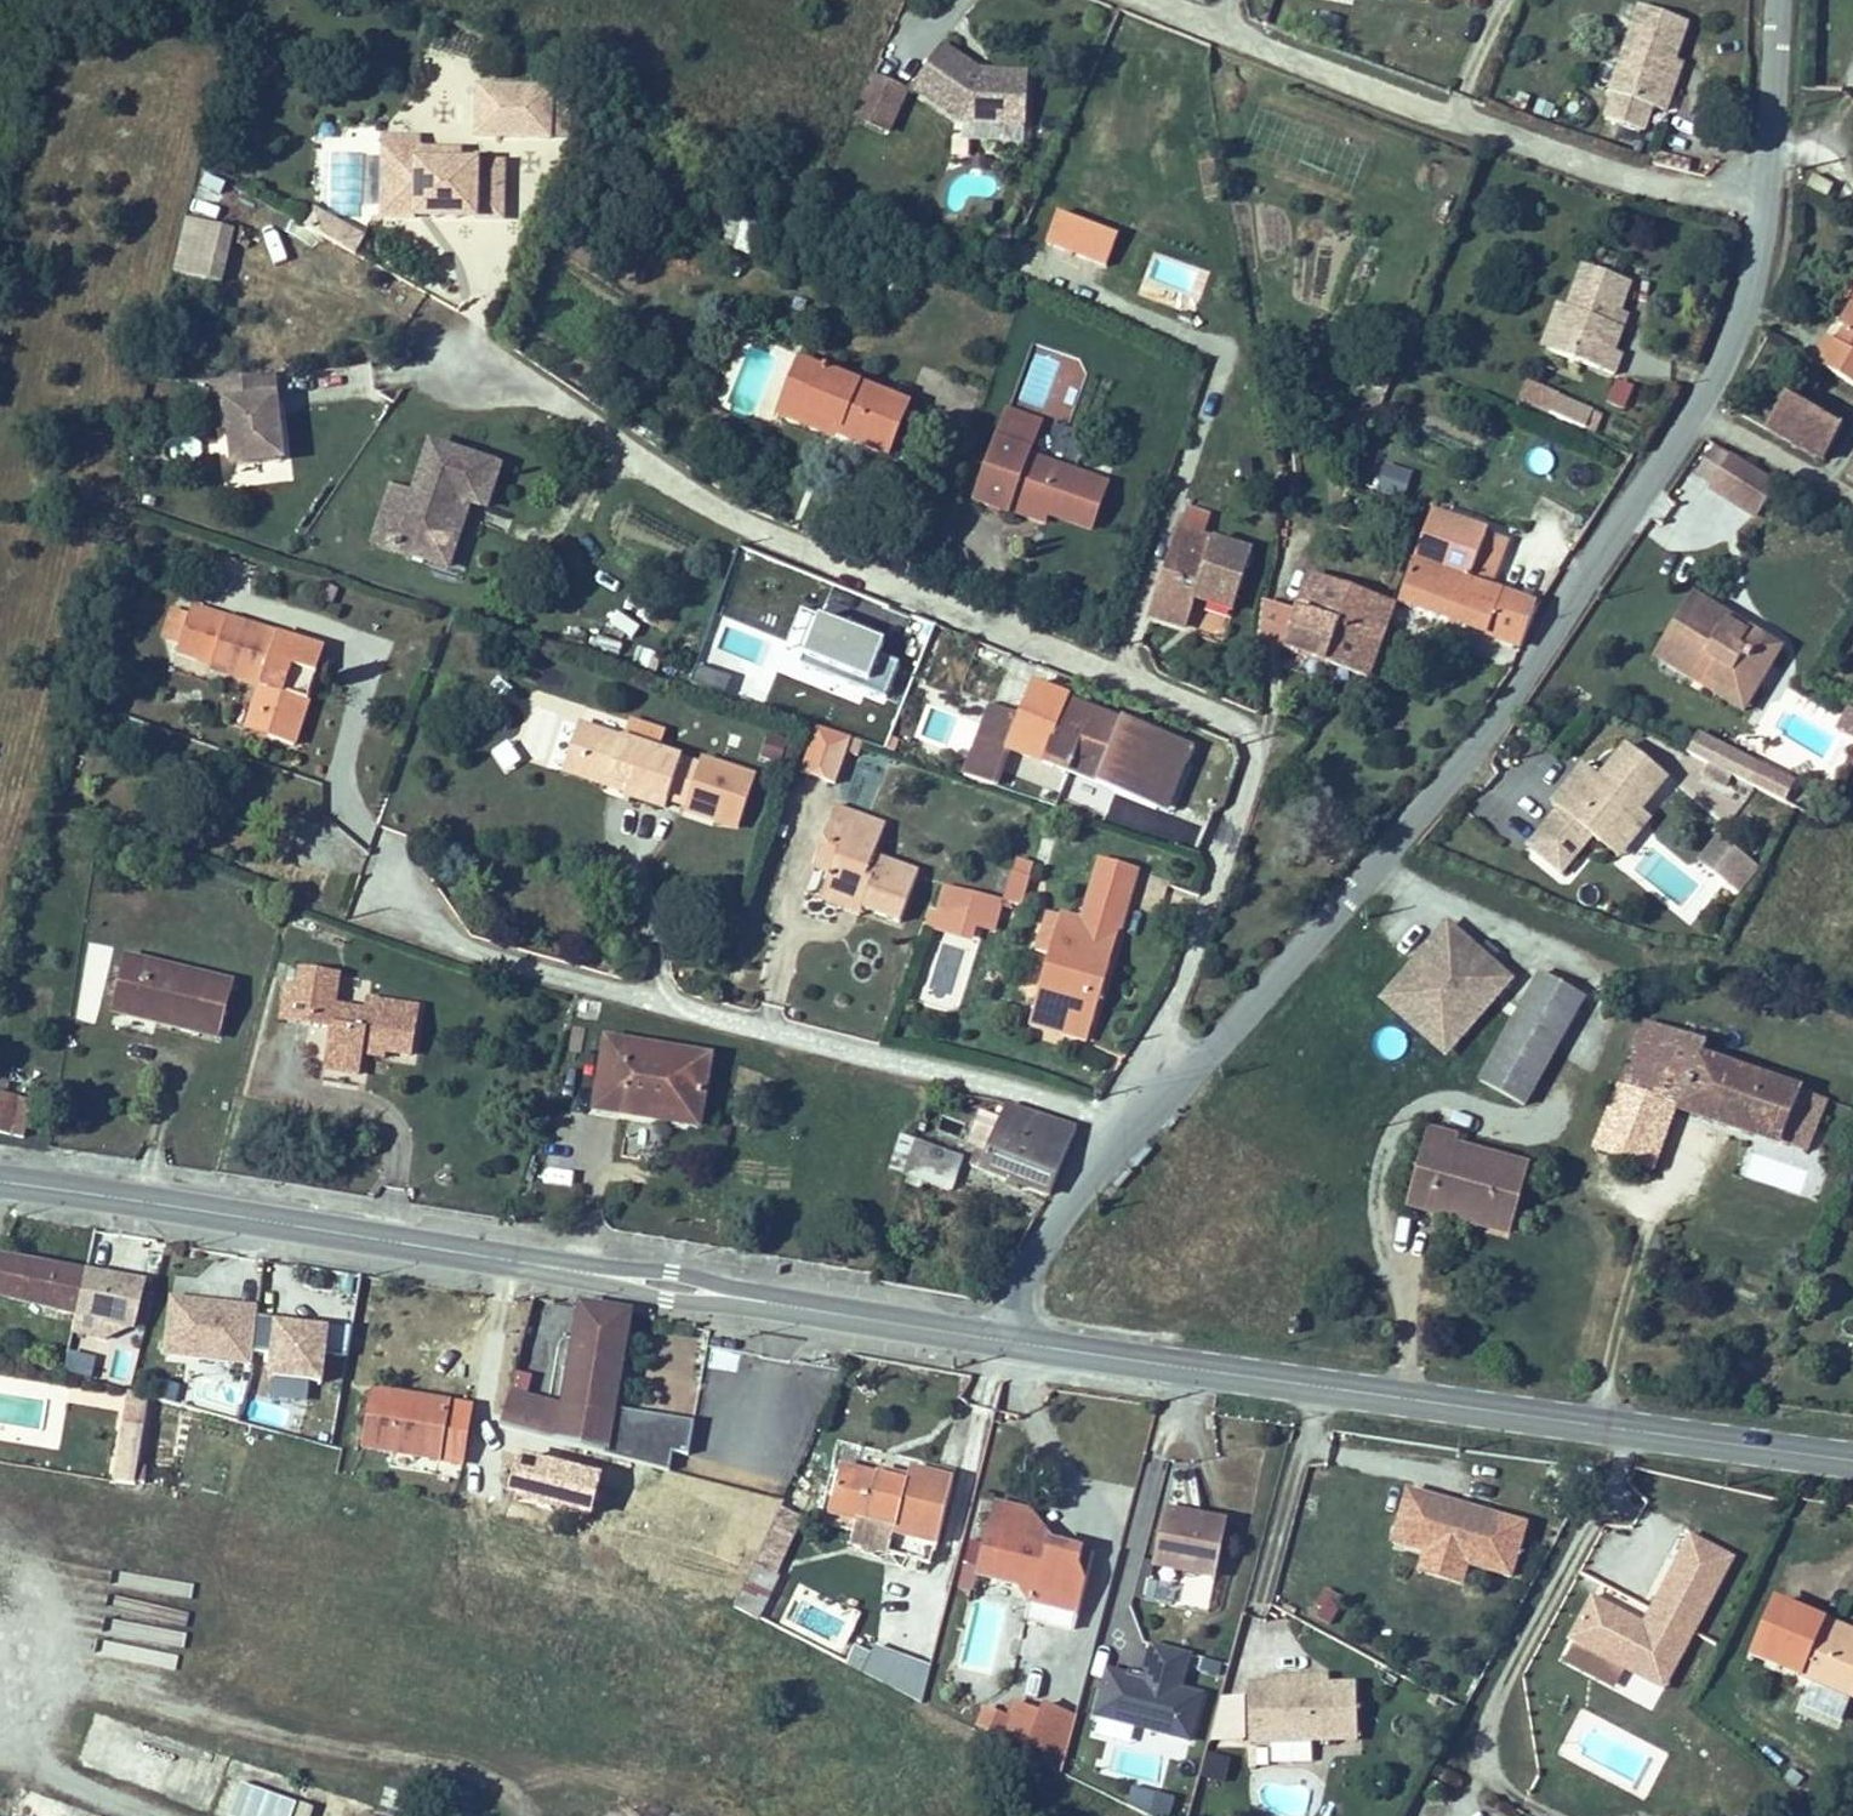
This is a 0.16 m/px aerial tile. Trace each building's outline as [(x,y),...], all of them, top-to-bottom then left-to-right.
[(1619,44),(1632,6),(1613,0),(1580,0),(1554,76),(1609,95),(1617,73),(1610,71),(1619,44)] [(917,55),(919,51),(883,29),(856,74),(908,104),(938,106),(963,108),(966,60),(923,58),(917,55)] [(1617,73),(1626,46),(1619,44),(1610,71),(1617,73)] [(923,53),(919,51),(917,55),(923,58),(966,60),(963,108),(938,106),(937,123),(973,125),(977,56),(923,53)] [(416,68),(414,116),(487,119),(488,70),(416,68)] [(411,199),(438,199),(440,144),(396,143),(397,132),(354,130),(354,141),(321,140),(319,195),(352,197),(353,188),(411,189),(411,199)] [(217,200),(226,180),(209,172),(199,192),(217,200)] [(353,188),(352,197),(411,199),(411,189),(353,188)] [(357,245),(364,226),(315,208),(308,227),(357,245)] [(226,280),(235,222),(184,214),(175,272),(226,280)] [(1512,293),(1494,335),(1555,361),(1564,341),(1555,338),(1565,314),(1556,311),(1562,298),(1574,269),(1529,250),(1512,292),(1512,293)] [(1792,259),(1787,269),(1796,275),(1802,264),(1792,259)] [(1847,292),(1829,325),(1836,328),(1852,297),(1852,295),(1847,292)] [(1570,302),(1562,298),(1556,311),(1565,314),(1570,302)] [(1812,334),(1820,319),(1813,316),(1805,330),(1812,334)] [(763,351),(747,394),(782,408),(778,416),(829,437),(849,387),(763,351)] [(1780,400),(1755,386),(1730,372),(1715,403),(1766,430),(1780,400)] [(1537,388),(1500,374),(1494,390),(1530,404),(1537,388)] [(162,377),(150,379),(153,405),(165,404),(162,377)] [(1798,447),(1852,480),(1852,396),(1831,384),(1830,384),(1798,447)] [(782,408),(747,394),(742,410),(775,424),(778,416),(782,408)] [(940,427),(921,472),(949,484),(953,472),(991,487),(1033,503),(1050,457),(969,427),(964,437),(940,427)] [(419,487),(429,490),(442,449),(380,430),(363,482),(341,475),(324,528),(347,536),(350,527),(389,540),(407,483),(419,487)] [(1527,467),(1549,473),(1555,452),(1533,446),(1527,467)] [(1783,479),(1735,448),(1713,483),(1761,513),(1783,479)] [(429,490),(435,492),(448,452),(442,449),(429,490)] [(1142,449),(1133,477),(1143,480),(1148,467),(1152,453),(1142,449)] [(1386,460),(1377,491),(1406,499),(1414,468),(1386,460)] [(991,487),(953,472),(950,482),(987,497),(991,487)] [(1111,574),(1103,597),(1124,605),(1134,577),(1178,595),(1197,542),(1153,524),(1165,489),(1143,480),(1119,549),(1111,574)] [(398,552),(419,487),(407,483),(389,540),(350,527),(347,536),(398,552)] [(1382,495),(1344,581),(1466,629),(1481,590),(1439,571),(1451,541),(1433,534),(1440,518),(1382,495)] [(1231,625),(1306,653),(1322,617),(1338,579),(1260,549),(1231,625)] [(1696,584),(1652,652),(1744,712),(1788,644),(1696,584)] [(190,671),(182,697),(208,706),(203,724),(227,733),(251,657),(205,643),(212,622),(160,606),(144,655),(190,671)] [(616,608),(608,622),(632,636),(640,622),(616,608)] [(212,622),(205,643),(251,657),(257,636),(212,622)] [(947,649),(953,633),(921,623),(916,639),(947,649)] [(977,660),(955,726),(957,727),(1020,747),(1025,733),(1054,743),(1049,757),(1108,776),(1130,709),(1014,672),(1017,664),(995,657),(993,665),(977,660)] [(1837,728),(1852,734),(1852,705),(1846,703),(1837,728)] [(764,706),(748,751),(784,762),(799,716),(764,706)] [(525,752),(537,714),(523,709),(506,760),(569,780),(574,767),(525,752)] [(1130,709),(1108,776),(1121,780),(1142,713),(1130,709)] [(1504,780),(1477,819),(1512,843),(1539,805),(1547,810),(1576,769),(1585,776),(1611,740),(1568,710),(1544,746),(1534,738),(1504,780)] [(649,747),(537,714),(525,752),(574,767),(569,780),(602,791),(607,778),(635,788),(649,747)] [(839,781),(852,733),(815,723),(802,771),(839,781)] [(1738,755),(1705,737),(1696,752),(1729,771),(1738,755)] [(687,748),(667,809),(739,831),(758,770),(687,748)] [(1585,776),(1576,769),(1547,810),(1567,824),(1596,783),(1585,776)] [(811,885),(810,889),(848,901),(864,850),(826,838),(837,806),(780,787),(768,824),(785,829),(771,871),(811,885)] [(1717,830),(1696,859),(1739,891),(1761,862),(1717,830)] [(1006,901),(1021,905),(1030,875),(1015,870),(1006,901)] [(1001,899),(947,885),(939,909),(931,906),(925,927),(972,942),(977,924),(996,929),(1004,899),(1001,899)] [(1062,906),(1039,996),(1068,1002),(1061,1032),(1089,1038),(1119,920),(1062,906)] [(71,938),(57,983),(96,992),(93,1005),(159,1020),(170,963),(71,938)] [(1489,943),(1424,1071),(1473,1095),(1536,965),(1489,943)] [(222,980),(217,1013),(267,1022),(263,1057),(298,1063),(302,1035),(347,1042),(354,996),(309,989),(307,1003),(272,997),(277,966),(236,959),(234,981),(222,980)] [(57,983),(54,996),(93,1005),(96,992),(57,983)] [(1039,996),(1032,1026),(1061,1032),(1068,1002),(1039,996)] [(1592,1004),(1534,1155),(1593,1178),(1594,1178),(1628,1089),(1760,1137),(1798,1048),(1762,1033),(1745,1076),(1658,1043),(1661,1029),(1592,1004)] [(545,1028),(535,1098),(589,1108),(592,1095),(641,1103),(650,1045),(545,1028)] [(23,1137),(35,1098),(0,1088),(0,1130),(23,1137)] [(1012,1110),(948,1093),(926,1156),(986,1176),(1012,1110)] [(1381,1121),(1359,1192),(1459,1224),(1476,1165),(1408,1142),(1410,1131),(1381,1121)] [(125,1328),(133,1286),(0,1263),(0,1305),(125,1328)] [(171,1292),(165,1355),(253,1362),(254,1346),(273,1348),(268,1396),(320,1401),(326,1320),(258,1314),(260,1300),(171,1292)] [(506,1410),(502,1428),(609,1457),(611,1446),(618,1412),(639,1309),(587,1300),(565,1408),(547,1404),(544,1421),(506,1410)] [(70,1348),(65,1368),(92,1376),(97,1356),(70,1348)] [(195,1365),(185,1401),(238,1416),(249,1381),(195,1365)] [(465,1459),(468,1402),(370,1391),(364,1448),(465,1459)] [(144,1397),(122,1392),(117,1425),(140,1429),(144,1397)] [(611,1446),(609,1457),(671,1473),(673,1454),(690,1456),(695,1423),(618,1412),(611,1446)] [(838,1471),(825,1516),(851,1523),(855,1512),(892,1524),(890,1534),(935,1547),(953,1484),(906,1470),(902,1478),(883,1473),(881,1483),(838,1471)] [(1515,1577),(1531,1516),(1406,1483),(1390,1544),(1422,1552),(1417,1571),(1466,1583),(1470,1565),(1515,1577)] [(1167,1501),(1149,1597),(1212,1609),(1229,1513),(1167,1501)] [(1087,1550),(1022,1536),(1027,1512),(991,1504),(975,1580),(1028,1588),(1022,1618),(1070,1629),(1087,1550)] [(1737,1563),(1695,1540),(1647,1628),(1596,1599),(1573,1641),(1575,1641),(1627,1671),(1665,1692),(1737,1563)] [(754,1560),(732,1610),(757,1622),(782,1571),(754,1560)] [(1325,1586),(1311,1615),(1331,1624),(1344,1595),(1325,1586)] [(1816,1634),(1819,1617),(1777,1603),(1758,1655),(1852,1692),(1852,1648),(1816,1634)] [(1816,1634),(1852,1648),(1852,1631),(1819,1617),(1816,1634)] [(1627,1671),(1575,1641),(1560,1669),(1612,1697),(1627,1671)] [(1195,1748),(1209,1693),(1186,1687),(1194,1655),(1150,1644),(1141,1676),(1106,1667),(1088,1733),(1128,1744),(1131,1731),(1195,1748)] [(914,1666),(876,1653),(866,1679),(904,1700),(914,1666)] [(1257,1749),(1363,1744),(1361,1689),(1331,1690),(1331,1683),(1274,1686),(1274,1691),(1254,1691),(1257,1749)] [(1243,1743),(1238,1708),(1219,1711),(1224,1746),(1243,1743)] [(1073,1723),(1039,1710),(1036,1719),(1010,1709),(1004,1725),(981,1716),(975,1732),(1024,1750),(1020,1759),(1059,1779),(1073,1723)] [(171,1793),(181,1762),(91,1733),(81,1763),(171,1793)] [(1133,1785),(1128,1807),(1170,1815),(1175,1793),(1133,1785)]
